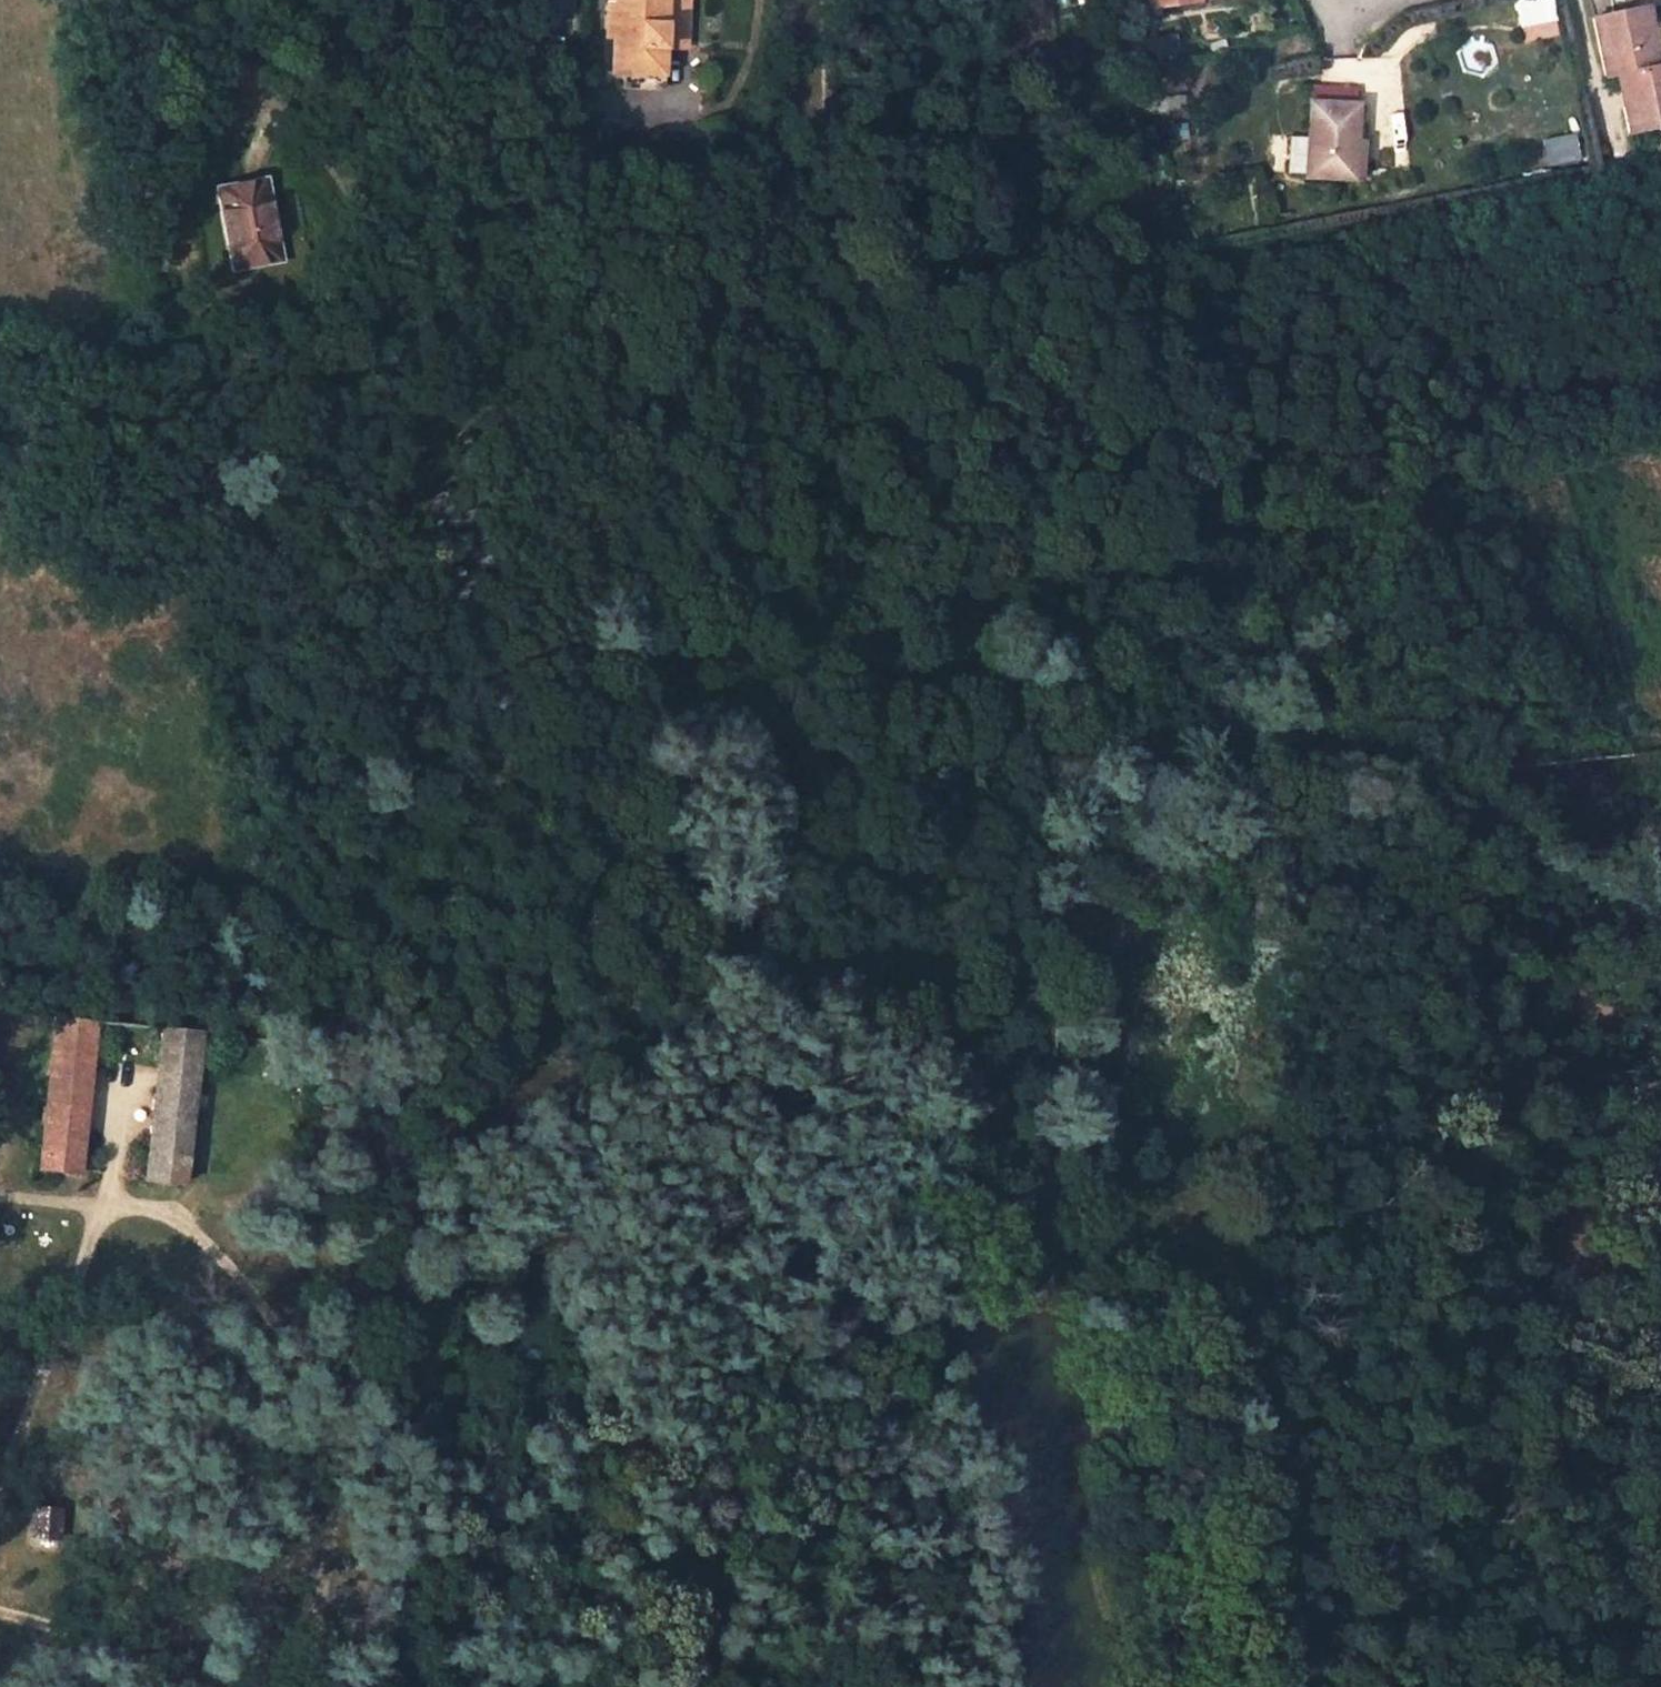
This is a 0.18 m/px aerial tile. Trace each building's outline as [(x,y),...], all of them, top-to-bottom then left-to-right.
[(665,47),(686,48),(689,0),(616,0),(616,3),(608,3),(607,34),(615,35),(613,69),(654,72),(655,46),(665,47)] [(1152,8),(1196,3),(1196,0),(1151,0),(1152,8)] [(1563,35),(1553,0),(1525,0),(1514,3),(1526,45),(1563,35)] [(1616,75),(1658,66),(1649,24),(1656,22),(1653,7),(1646,8),(1645,6),(1621,11),(1593,17),(1604,78),(1616,75)] [(1656,22),(1649,24),(1658,66),(1660,66),(1660,22),(1656,22)] [(663,73),(665,47),(655,46),(654,72),(663,73)] [(1628,136),(1660,129),(1660,66),(1658,66),(1616,75),(1622,104),(1628,136)] [(1360,103),(1311,101),(1307,173),(1357,176),(1357,171),(1359,141),(1366,142),(1367,122),(1359,121),(1360,103)] [(1545,140),(1549,166),(1581,160),(1576,135),(1545,140)] [(1365,172),(1366,142),(1359,141),(1357,171),(1365,172)] [(283,188),(243,198),(255,246),(295,234),(283,188)] [(295,234),(255,246),(262,273),(301,265),(295,234)] [(58,1019),(44,1169),(82,1172),(96,1023),(58,1019)] [(165,1032),(151,1181),(188,1184),(202,1035),(165,1032)] [(59,1553),(61,1522),(32,1522),(31,1551),(59,1553)]
